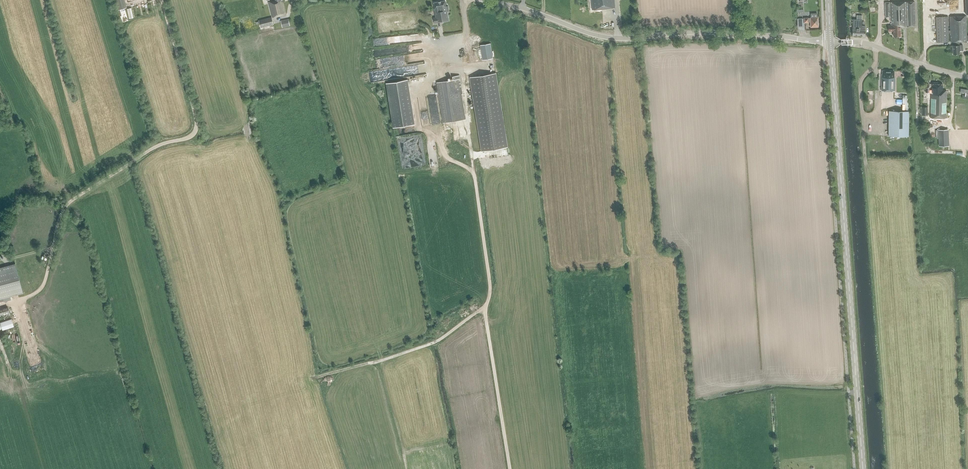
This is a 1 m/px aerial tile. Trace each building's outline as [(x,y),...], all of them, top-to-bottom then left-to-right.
[(116,12),(117,12),(118,17),(121,16),(120,10),(126,8),(124,0),(113,0),(116,12)] [(286,14),(283,0),(281,0),(274,0),(274,1),(269,2),(272,17),(286,14)] [(592,10),(615,8),(615,0),(591,0),(592,10)] [(434,24),(448,21),(448,18),(447,12),(448,11),(448,7),(446,7),(445,1),(433,3),(435,12),(434,12),(435,18),(433,18),(434,24)] [(893,31),(894,37),(901,36),(900,29),(902,29),(902,27),(907,27),(915,26),(915,2),(885,3),(885,11),(891,11),(891,26),(888,26),(888,31),(893,31)] [(852,35),(865,36),(866,30),(865,30),(865,26),(862,26),(862,15),(857,15),(857,19),(853,19),(852,35)] [(963,45),(961,45),(959,45),(959,42),(964,42),(964,41),(967,42),(966,16),(951,16),(950,17),(950,30),(948,30),(948,17),(936,17),(937,42),(948,42),(948,33),(950,33),(951,42),(954,42),(954,45),(953,45),(953,55),(960,54),(960,51),(963,51),(963,45)] [(273,25),(272,17),(259,20),(260,28),(273,25)] [(804,22),(808,22),(810,22),(811,27),(818,26),(817,17),(810,18),(804,18),(804,22)] [(290,26),(288,19),(280,21),(282,27),(290,26)] [(491,44),(480,46),(483,60),(493,58),(491,44)] [(895,91),(895,78),(894,78),(894,71),(883,71),(883,74),(882,74),(881,91),(895,91)] [(508,147),(496,73),(469,77),(481,151),(508,147)] [(460,78),(436,82),(443,123),(465,119),(460,90),(462,90),(460,78)] [(408,80),(386,84),(393,128),(415,124),(408,80)] [(946,91),(942,91),(942,84),(932,84),(932,93),(931,93),(930,118),(946,118),(946,91)] [(959,92),(964,93),(964,96),(962,95),(961,98),(967,99),(967,96),(967,95),(967,89),(959,88),(959,92)] [(903,95),(902,111),(888,111),(888,136),(908,136),(909,111),(907,111),(908,98),(907,98),(907,95),(903,95)] [(949,145),(948,130),(939,130),(939,146),(949,145)] [(10,299),(10,296),(22,293),(15,264),(0,268),(0,302),(10,299)] [(0,319),(11,315),(9,307),(0,309),(0,318),(0,319)] [(3,330),(15,326),(13,319),(1,322),(3,330)] [(39,348),(27,350),(31,368),(42,365),(39,348)]
